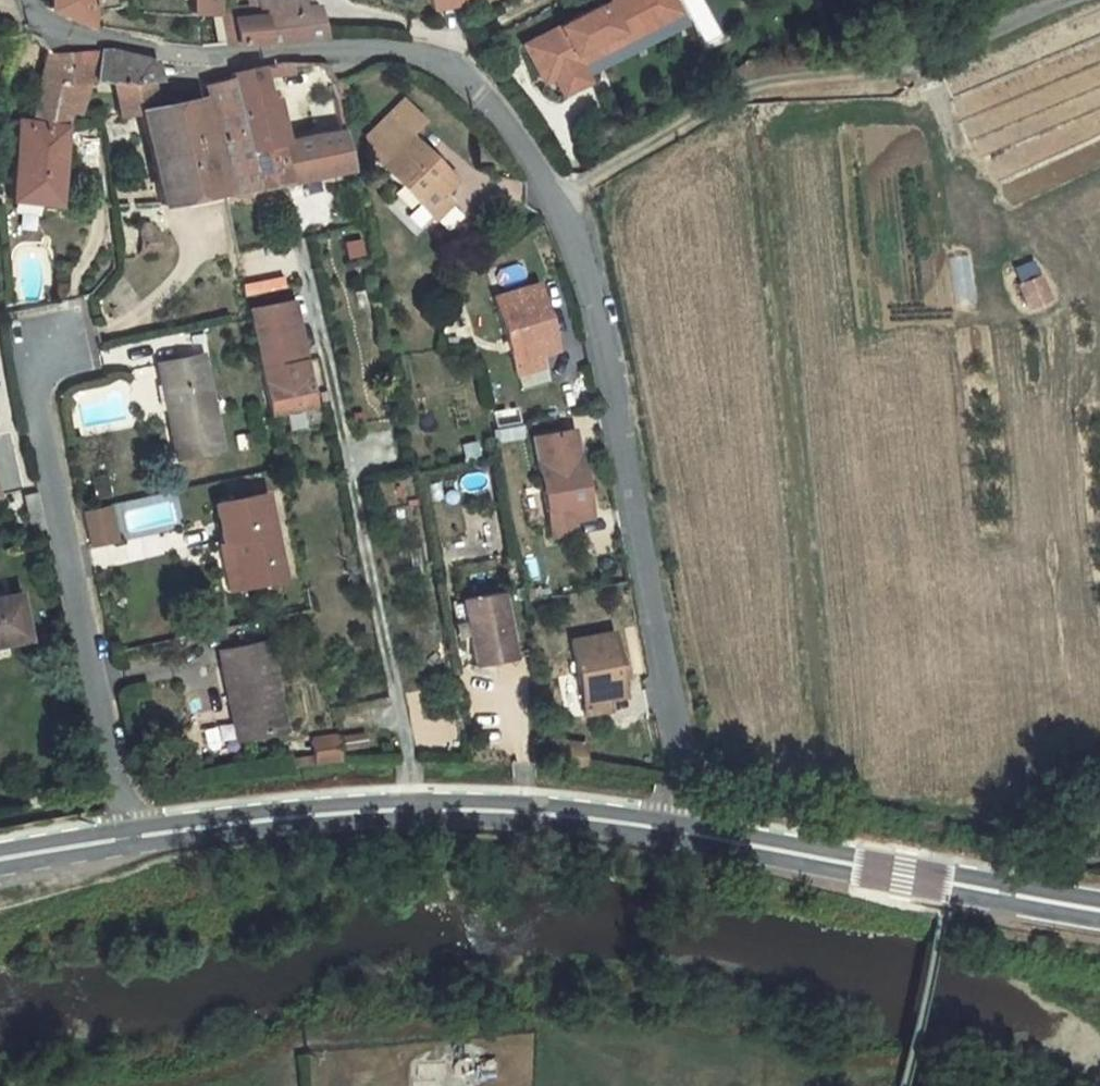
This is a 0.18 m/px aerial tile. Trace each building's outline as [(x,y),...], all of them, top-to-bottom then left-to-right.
[(47,9),(84,25),(88,0),(48,0),(47,9)] [(214,0),(189,0),(188,13),(198,14),(213,15),(214,0)] [(235,44),(268,41),(320,35),(316,7),(302,8),(302,0),(259,0),(260,16),(248,16),(233,18),(235,44)] [(259,0),(246,0),(247,4),(248,16),(260,16),(259,0)] [(523,45),(540,79),(550,74),(561,94),(586,81),(576,61),(652,22),(641,0),(612,0),(523,45)] [(652,22),(676,10),(671,0),(641,0),(652,22)] [(233,18),(248,16),(247,4),(221,7),(233,18)] [(221,7),(223,45),(235,44),(233,18),(221,7)] [(32,103),(29,114),(27,122),(60,127),(65,110),(75,113),(87,82),(92,83),(92,81),(99,50),(46,54),(32,103)] [(110,50),(99,50),(92,81),(116,83),(123,84),(152,81),(149,60),(110,50)] [(259,67),(231,74),(246,148),(276,143),(259,67)] [(223,196),(349,168),(343,132),(318,136),(276,143),(246,148),(231,74),(230,74),(229,75),(229,77),(200,86),(203,98),(222,191),(223,196)] [(331,81),(337,99),(350,96),(345,78),(331,81)] [(156,107),(152,81),(123,84),(116,83),(122,117),(142,114),(141,110),(156,107)] [(198,98),(156,107),(141,110),(142,114),(161,204),(217,192),(198,98)] [(343,132),(337,99),(313,103),(318,136),(343,132)] [(366,137),(366,154),(396,122),(410,136),(424,121),(404,100),(366,137)] [(51,202),(60,127),(27,122),(29,114),(16,112),(15,120),(8,197),(51,202)] [(366,154),(433,221),(451,202),(442,193),(454,180),(410,136),(396,122),(366,154)] [(149,223),(140,223),(140,254),(146,255),(160,254),(157,233),(149,234),(149,223)] [(956,298),(997,290),(993,273),(972,278),(967,254),(948,258),(956,298)] [(1019,283),(1029,309),(1049,300),(1039,275),(1019,283)] [(556,350),(537,285),(494,298),(516,374),(543,367),(539,355),(556,350)] [(269,414),(313,404),(304,361),(286,365),(283,354),(302,350),(292,302),(248,311),(260,370),(269,414)] [(283,354),(286,365),(304,361),(302,350),(283,354)] [(164,362),(175,417),(169,419),(177,458),(221,448),(201,355),(164,362)] [(175,417),(164,362),(157,363),(169,419),(175,417)] [(572,429),(531,438),(551,537),(575,532),(572,520),(570,509),(588,506),(572,429)] [(223,542),(217,543),(227,590),(243,587),(282,578),(264,494),(215,504),(223,542)] [(570,509),(572,520),(590,517),(588,506),(570,509)] [(103,507),(81,512),(88,545),(110,540),(103,507)] [(469,638),(474,666),(513,659),(499,592),(461,599),(461,602),(451,604),(459,640),(469,638)] [(27,639),(18,594),(0,598),(0,644),(27,639)] [(571,640),(585,716),(608,712),(606,700),(623,697),(611,632),(571,640)] [(219,652),(230,708),(236,707),(243,740),(284,731),(266,642),(219,652)] [(237,741),(243,740),(236,707),(230,708),(237,741)] [(363,732),(336,737),(339,751),(366,746),(363,732)] [(309,742),(313,765),(341,761),(335,737),(309,742)]
